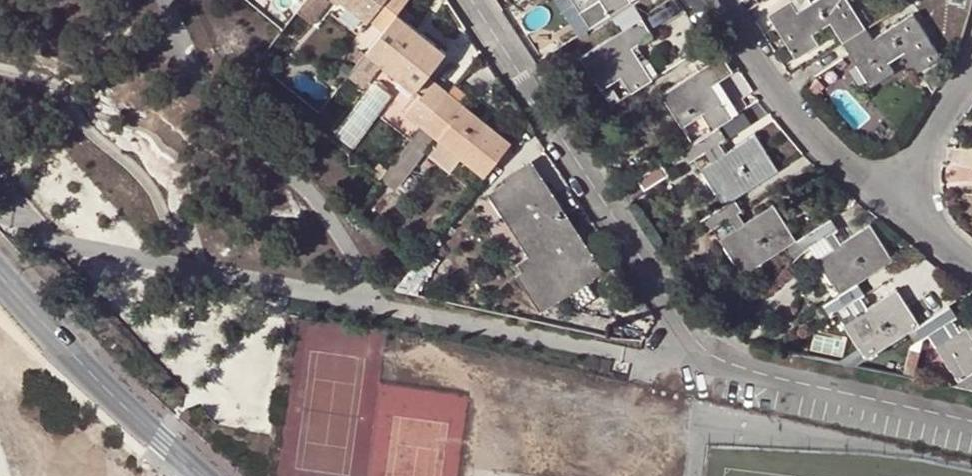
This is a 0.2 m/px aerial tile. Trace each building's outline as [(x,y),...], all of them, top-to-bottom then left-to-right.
[(329,0),(305,0),(297,11),(313,23),(330,0),(329,0)] [(368,20),(369,19),(372,14),(354,0),(350,0),(346,4),(368,20)] [(372,14),(369,19),(383,30),(397,12),(407,0),(354,0),(372,14)] [(590,28),(630,2),(629,0),(572,0),(590,28)] [(843,44),(866,30),(846,0),(817,0),(812,3),(797,13),(789,0),(767,15),(795,59),(818,45),(812,34),(830,23),(843,44)] [(789,0),(797,13),(812,3),(810,0),(790,0),(789,0)] [(445,51),(397,12),(383,30),(358,62),(364,67),(374,54),(400,75),(397,81),(411,91),(414,86),(417,88),(445,51)] [(866,30),(843,44),(871,87),(893,73),(887,63),(905,52),(918,72),(940,58),(913,16),(872,41),(866,30)] [(631,47),(651,35),(641,19),(580,58),(601,90),(622,78),(632,93),(653,80),(631,47)] [(722,56),(662,94),(682,126),(703,114),(713,130),(719,126),(733,117),(713,85),(732,72),(722,56)] [(406,112),(422,124),(449,91),(432,78),(406,112)] [(632,93),(622,78),(601,90),(611,106),(614,104),(632,93)] [(824,87),(817,79),(809,87),(816,95),(824,87)] [(445,135),(463,150),(459,154),(485,175),(511,141),(449,91),(422,124),(434,134),(442,140),(445,135)] [(713,130),(703,114),(682,126),(693,143),(713,130)] [(395,188),(424,151),(422,149),(434,134),(422,124),(380,177),(395,188)] [(694,159),(718,144),(726,138),(719,126),(713,130),(693,143),(681,150),(689,162),(694,159)] [(450,166),(459,154),(463,150),(445,135),(442,140),(432,152),(450,166)] [(778,170),(755,135),(725,154),(701,170),(716,194),(720,195),(727,205),(735,199),(778,170)] [(694,159),(701,170),(725,154),(718,144),(694,159)] [(655,167),(641,176),(648,187),(672,172),(665,161),(655,167)] [(507,183),(494,191),(511,219),(550,196),(529,163),(504,178),(507,183)] [(550,196),(511,219),(536,256),(524,264),(528,271),(522,276),(541,303),(577,280),(575,276),(595,263),(550,196)] [(709,232),(713,230),(739,213),(743,210),(735,199),(727,205),(701,222),(709,232)] [(775,206),(746,224),(720,241),(734,264),(738,264),(744,275),(784,249),(797,241),(775,206)] [(713,230),(720,241),(746,224),(739,213),(713,230)] [(804,253),(810,250),(834,234),(838,231),(831,219),(797,241),(804,253)] [(842,243),(817,260),(832,284),(834,284),(841,295),(817,310),(824,321),(837,313),(862,297),(864,295),(858,283),(893,260),(870,226),(842,243)] [(842,243),(834,234),(810,250),(817,260),(842,243)] [(797,241),(784,249),(793,264),(804,253),(797,241)] [(870,307),(844,324),(868,359),(909,333),(920,326),(896,290),(870,307)] [(844,324),(870,307),(862,297),(837,313),(844,324)] [(930,335),(953,320),(957,318),(950,306),(920,326),(909,333),(917,343),(926,338),(930,335)] [(930,335),(937,347),(961,331),(953,320),(930,335)] [(961,331),(937,347),(959,381),(971,373),(971,324),(961,331)] [(917,369),(922,351),(911,349),(907,366),(917,369)]
